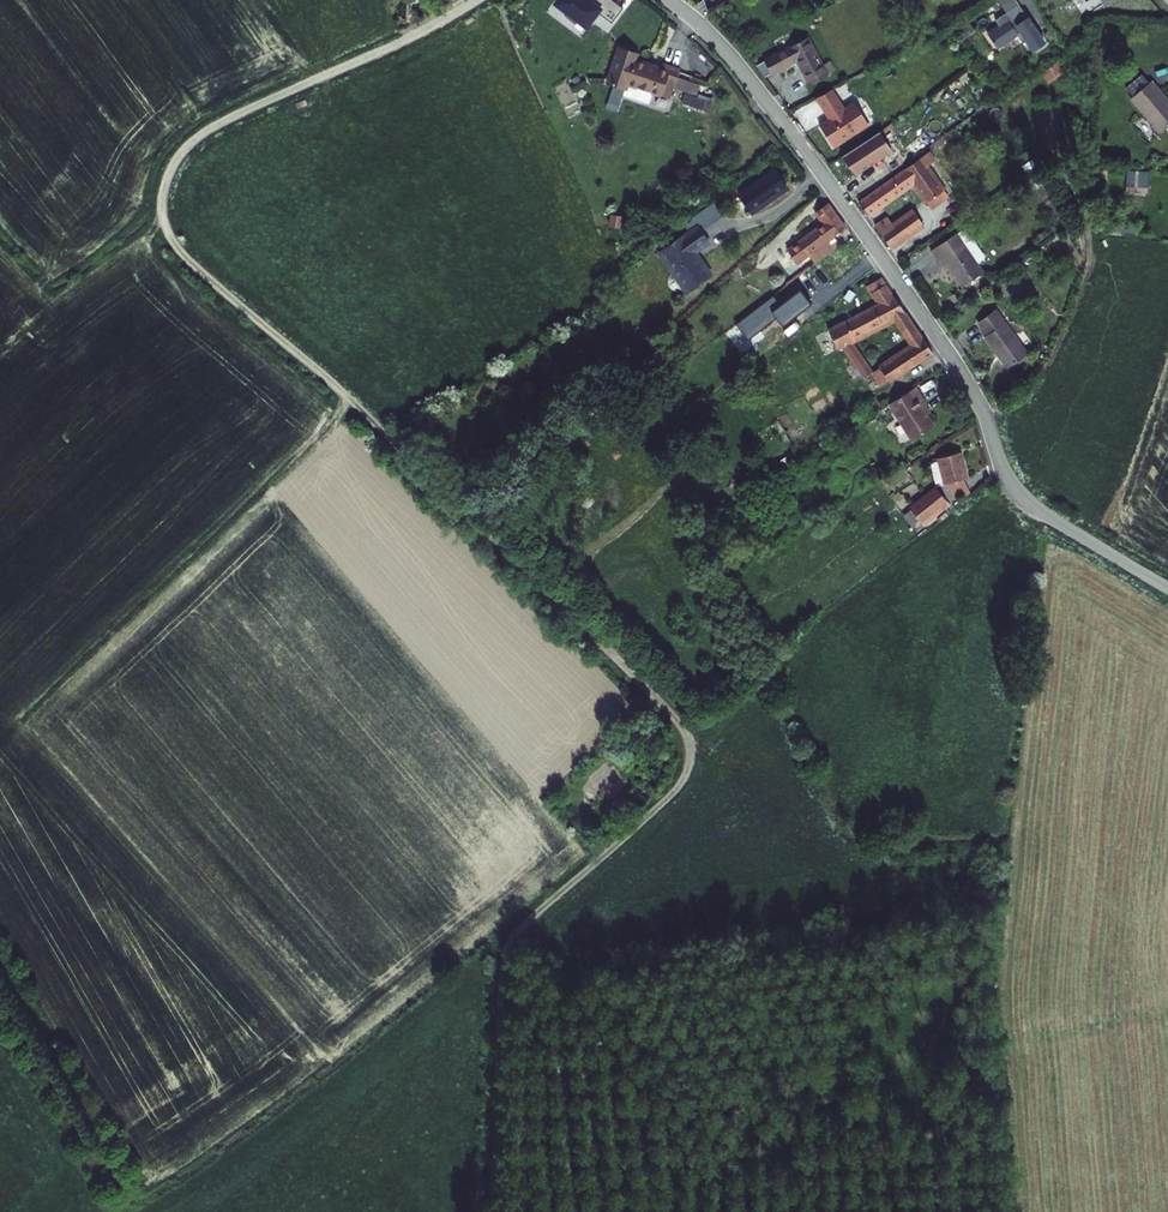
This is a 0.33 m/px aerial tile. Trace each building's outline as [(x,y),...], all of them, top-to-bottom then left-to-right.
[(1018,31),(1029,24),(1024,17),(1023,18),(1017,8),(1018,7),(1014,0),(1012,0),(1000,7),(989,14),(993,20),(982,28),(990,42),(1015,26),(1018,31)] [(565,5),(551,15),(561,28),(575,18),(565,5)] [(1029,24),(1018,31),(1027,46),(1038,39),(1029,24)] [(812,36),(768,57),(775,70),(800,57),(813,82),(830,73),(830,72),(836,68),(832,61),(826,64),(812,36)] [(624,46),(613,78),(666,97),(671,84),(678,87),(685,69),(666,62),(664,68),(641,59),(643,53),(624,46)] [(1050,81),(1067,69),(1060,59),(1043,71),(1050,81)] [(1127,85),(1133,93),(1131,95),(1159,131),(1167,123),(1167,98),(1151,77),(1149,80),(1143,73),(1127,85)] [(825,117),(809,128),(824,149),(871,117),(859,99),(844,110),(849,117),(833,128),(825,117)] [(806,108),(800,113),(808,125),(815,120),(806,108)] [(851,158),(841,165),(858,186),(903,151),(894,141),(859,168),(851,158)] [(860,200),(871,215),(916,182),(930,201),(947,189),(933,170),(938,166),(927,151),(860,200)] [(1128,168),(1127,188),(1149,190),(1151,170),(1128,168)] [(748,211),(789,192),(779,169),(737,189),(748,211)] [(930,201),(935,209),(952,196),(947,189),(930,201)] [(807,254),(809,255),(834,237),(833,235),(847,225),(830,201),(814,212),(821,222),(788,246),(798,260),(807,254)] [(877,225),(892,247),(926,226),(917,212),(896,226),(890,216),(877,225)] [(707,219),(667,249),(697,289),(718,274),(702,251),(721,237),(707,219)] [(950,265),(963,285),(983,270),(978,261),(982,263),(982,258),(986,260),(986,256),(967,227),(932,251),(944,268),(950,265)] [(809,255),(813,262),(839,243),(834,237),(809,255)] [(846,344),(865,376),(873,372),(855,340),(892,320),(909,311),(886,275),(872,283),(883,300),(830,330),(840,347),(846,344)] [(800,287),(779,302),(774,295),(737,321),(752,342),(810,301),(800,287)] [(986,335),(1008,366),(1029,352),(998,309),(981,321),(989,332),(986,335)] [(909,311),(892,320),(909,347),(926,337),(909,311)] [(909,347),(873,372),(881,387),(935,351),(926,337),(909,347)] [(896,399),(919,434),(937,422),(926,404),(929,402),(918,384),(896,399)] [(942,455),(947,482),(950,482),(967,478),(969,478),(964,451),(942,455)] [(967,478),(950,482),(953,496),(970,493),(967,478)] [(914,508),(923,520),(950,500),(941,488),(914,508)]
